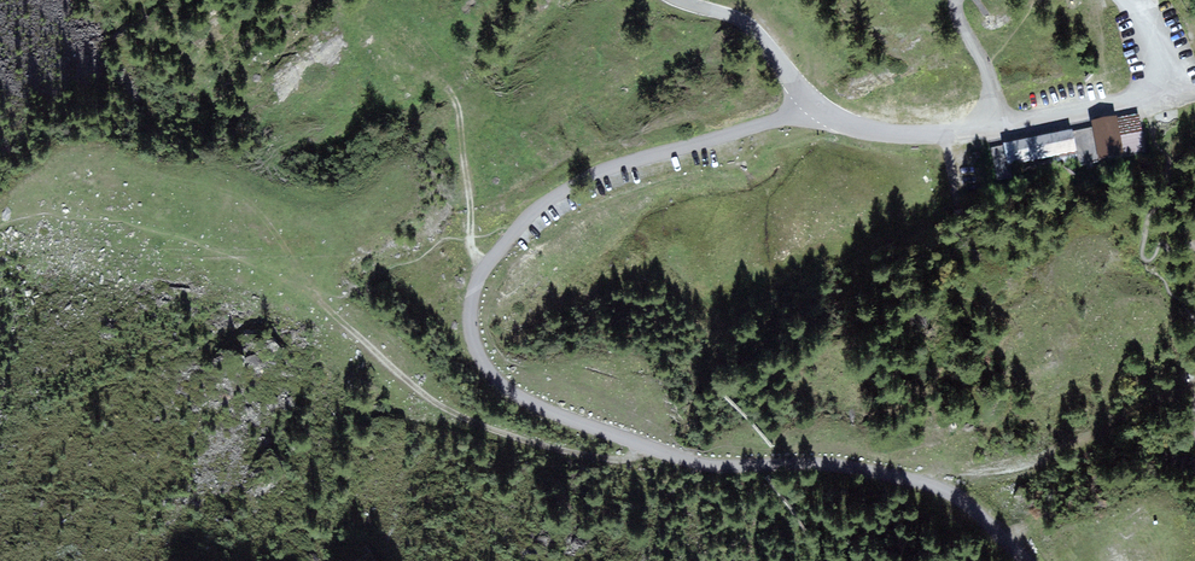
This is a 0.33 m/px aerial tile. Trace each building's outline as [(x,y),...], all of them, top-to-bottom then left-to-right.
[(1103,124),(995,141),(1000,172),(1110,154),(1103,124)]
